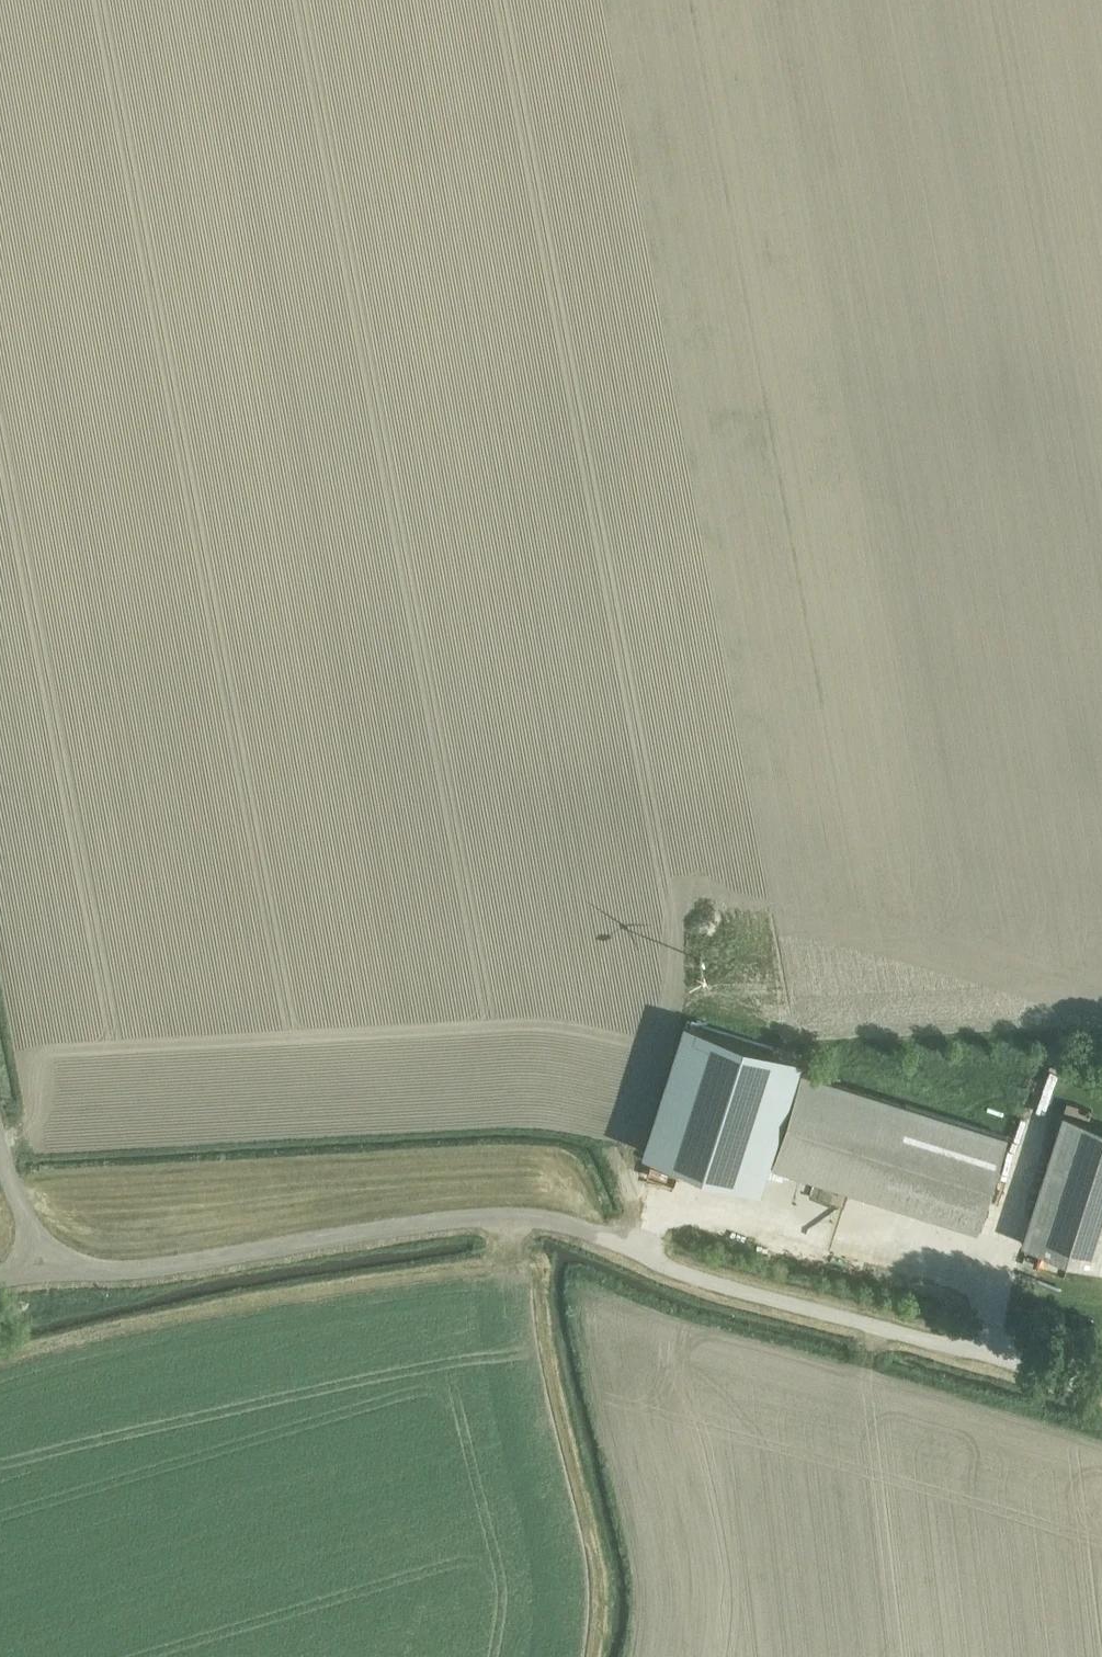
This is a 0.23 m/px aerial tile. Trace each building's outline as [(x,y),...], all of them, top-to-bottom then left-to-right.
[(773,1047),(687,1020),(645,1153),(731,1180),(773,1047)] [(804,1072),(774,1165),(977,1229),(1006,1135),(804,1072)] [(1101,1268),(1101,1124),(1063,1112),(1022,1243),(1101,1268)]
